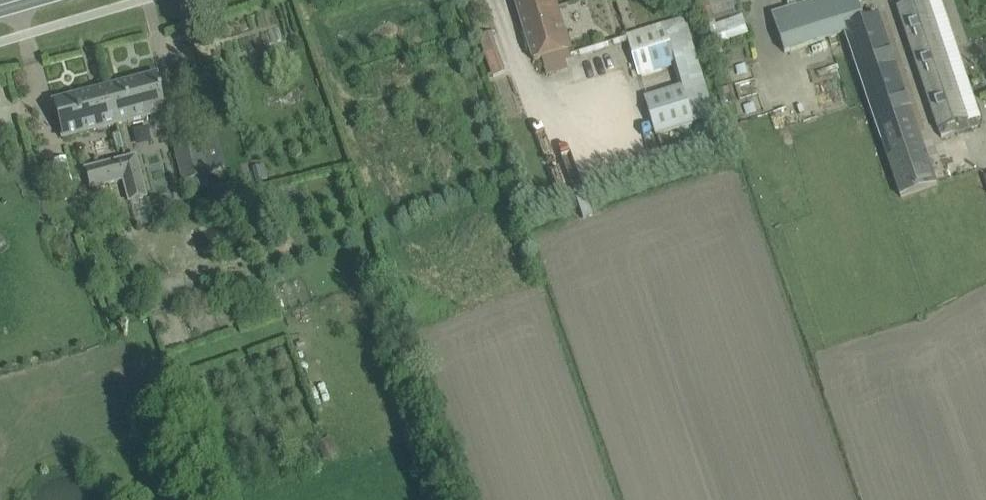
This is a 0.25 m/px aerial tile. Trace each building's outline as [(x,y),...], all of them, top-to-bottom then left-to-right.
[(557,8),(555,0),(515,0),(519,12),(540,5),(542,12),(557,8)] [(713,23),(721,44),(753,32),(741,0),(708,0),(716,22),(713,23)] [(789,9),(771,15),(784,54),(845,33),(843,27),(864,20),(858,0),(786,0),(789,9)] [(898,10),(941,136),(955,131),(956,135),(980,127),(977,119),(968,122),(950,70),(947,61),(960,57),(941,0),(929,0),(927,0),(898,10)] [(570,51),(557,8),(542,12),(540,5),(519,12),(535,62),(570,51)] [(864,20),(843,27),(845,33),(874,120),(910,108),(879,15),(864,20)] [(638,77),(676,65),(664,25),(626,36),(638,77)] [(505,71),(493,75),(497,86),(509,82),(505,71)] [(109,88),(118,125),(167,113),(157,76),(109,88)] [(656,135),(693,123),(682,87),(645,99),(656,135)] [(63,140),(118,125),(109,88),(54,103),(63,140)] [(936,185),(910,108),(874,120),(900,197),(936,185)] [(120,135),(113,136),(117,152),(124,150),(120,135)] [(172,146),(182,184),(189,183),(192,193),(208,189),(206,179),(211,177),(201,139),(172,146)] [(123,182),(128,203),(148,198),(136,156),(85,169),(91,190),(123,182)] [(264,165),(253,168),(257,185),(268,182),(264,165)] [(258,308),(244,313),(247,324),(261,320),(258,308)]
